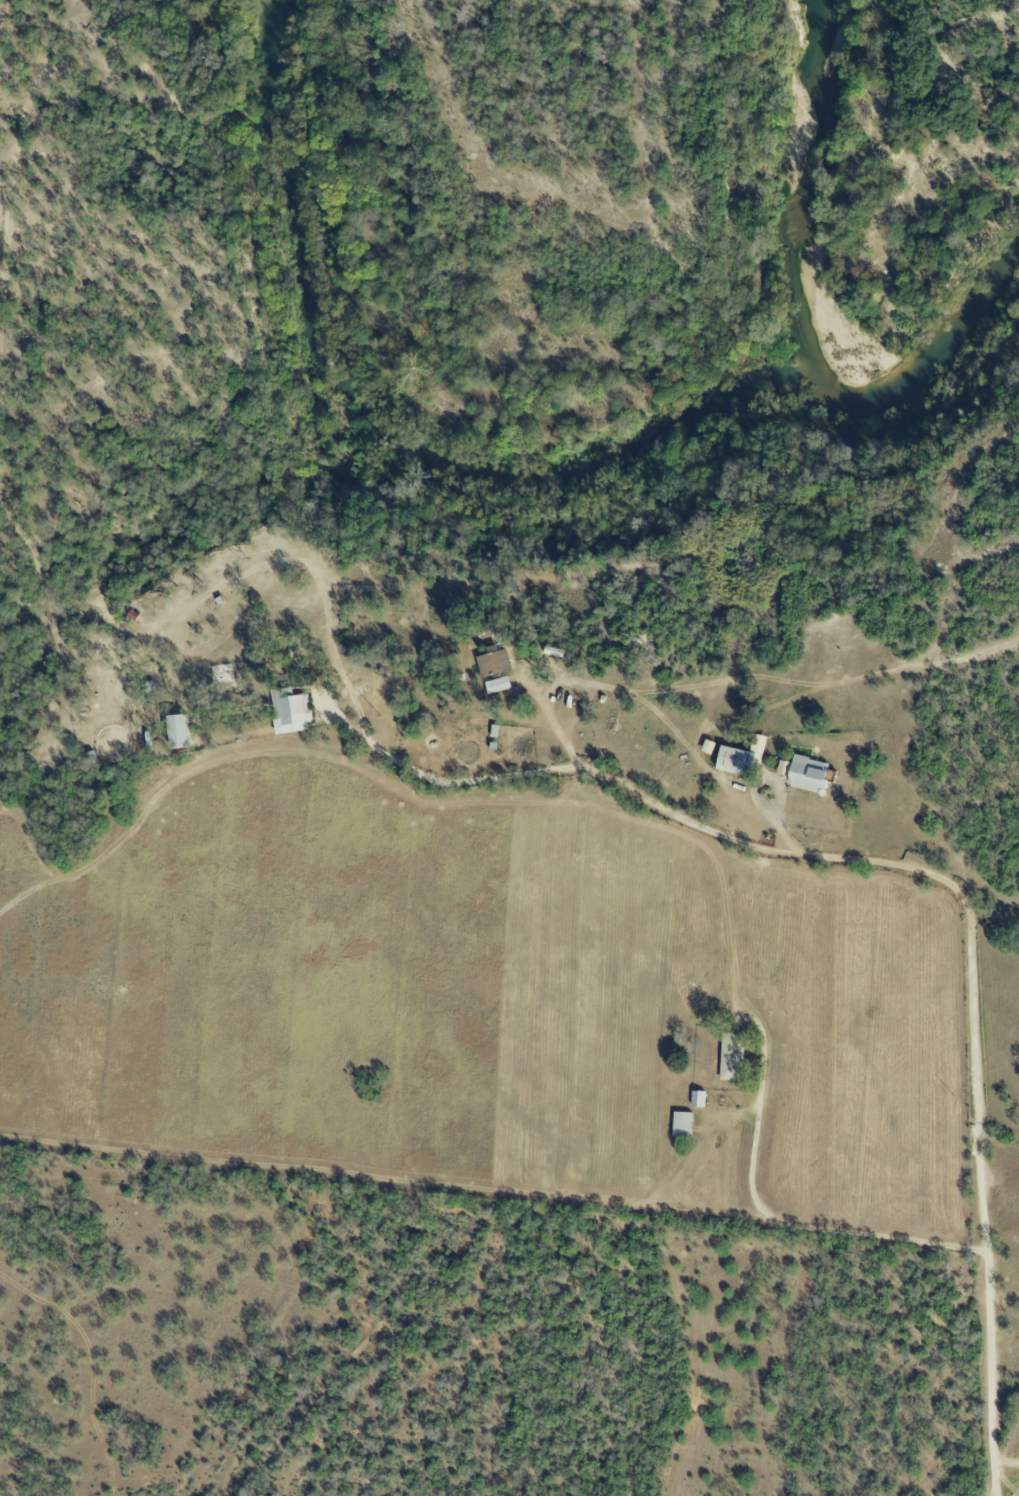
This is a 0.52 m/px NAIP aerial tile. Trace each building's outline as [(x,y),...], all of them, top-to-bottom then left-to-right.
[(477,657),(483,678),(513,669),(506,649),(500,651),(497,644),(487,647),(489,653),(477,657)] [(487,681),(489,693),(513,688),(511,676),(487,681)] [(313,729),(308,694),(295,696),(294,687),(272,690),(278,735),(313,729)] [(192,748),(191,715),(173,715),(174,748),(192,748)] [(719,769),(757,779),(767,736),(757,734),(752,752),(725,745),(719,769)] [(713,754),(717,743),(708,739),(704,750),(713,754)] [(827,794),(835,764),(798,755),(790,784),(827,794)] [(745,1034),(723,1033),(722,1080),(743,1081),(745,1034)] [(707,1091),(693,1091),(693,1107),(707,1107),(707,1091)] [(693,1137),(694,1112),(676,1112),(675,1136),(693,1137)]
